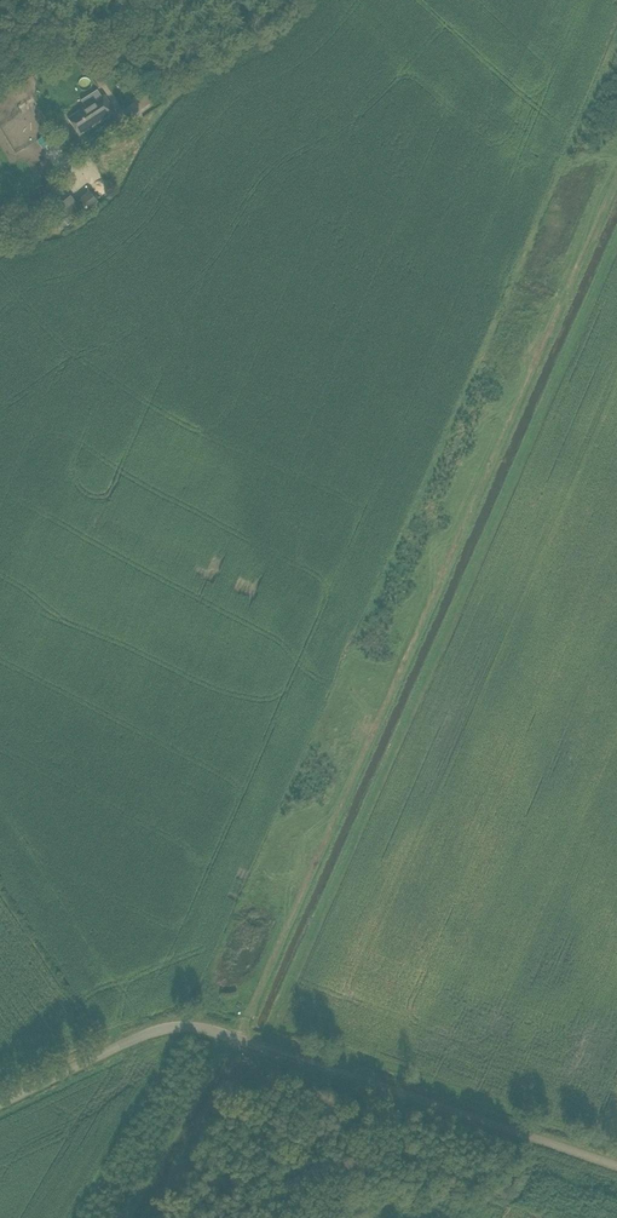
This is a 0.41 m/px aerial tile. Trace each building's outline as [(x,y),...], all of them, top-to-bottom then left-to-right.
[(96,57),(94,60),(104,65),(105,63),(112,48),(102,43),(96,57)] [(17,78),(9,84),(11,86),(15,91),(22,85),(18,79),(17,78)] [(68,119),(79,137),(115,114),(104,96),(68,119)] [(60,216),(68,226),(96,204),(89,194),(60,216)]
